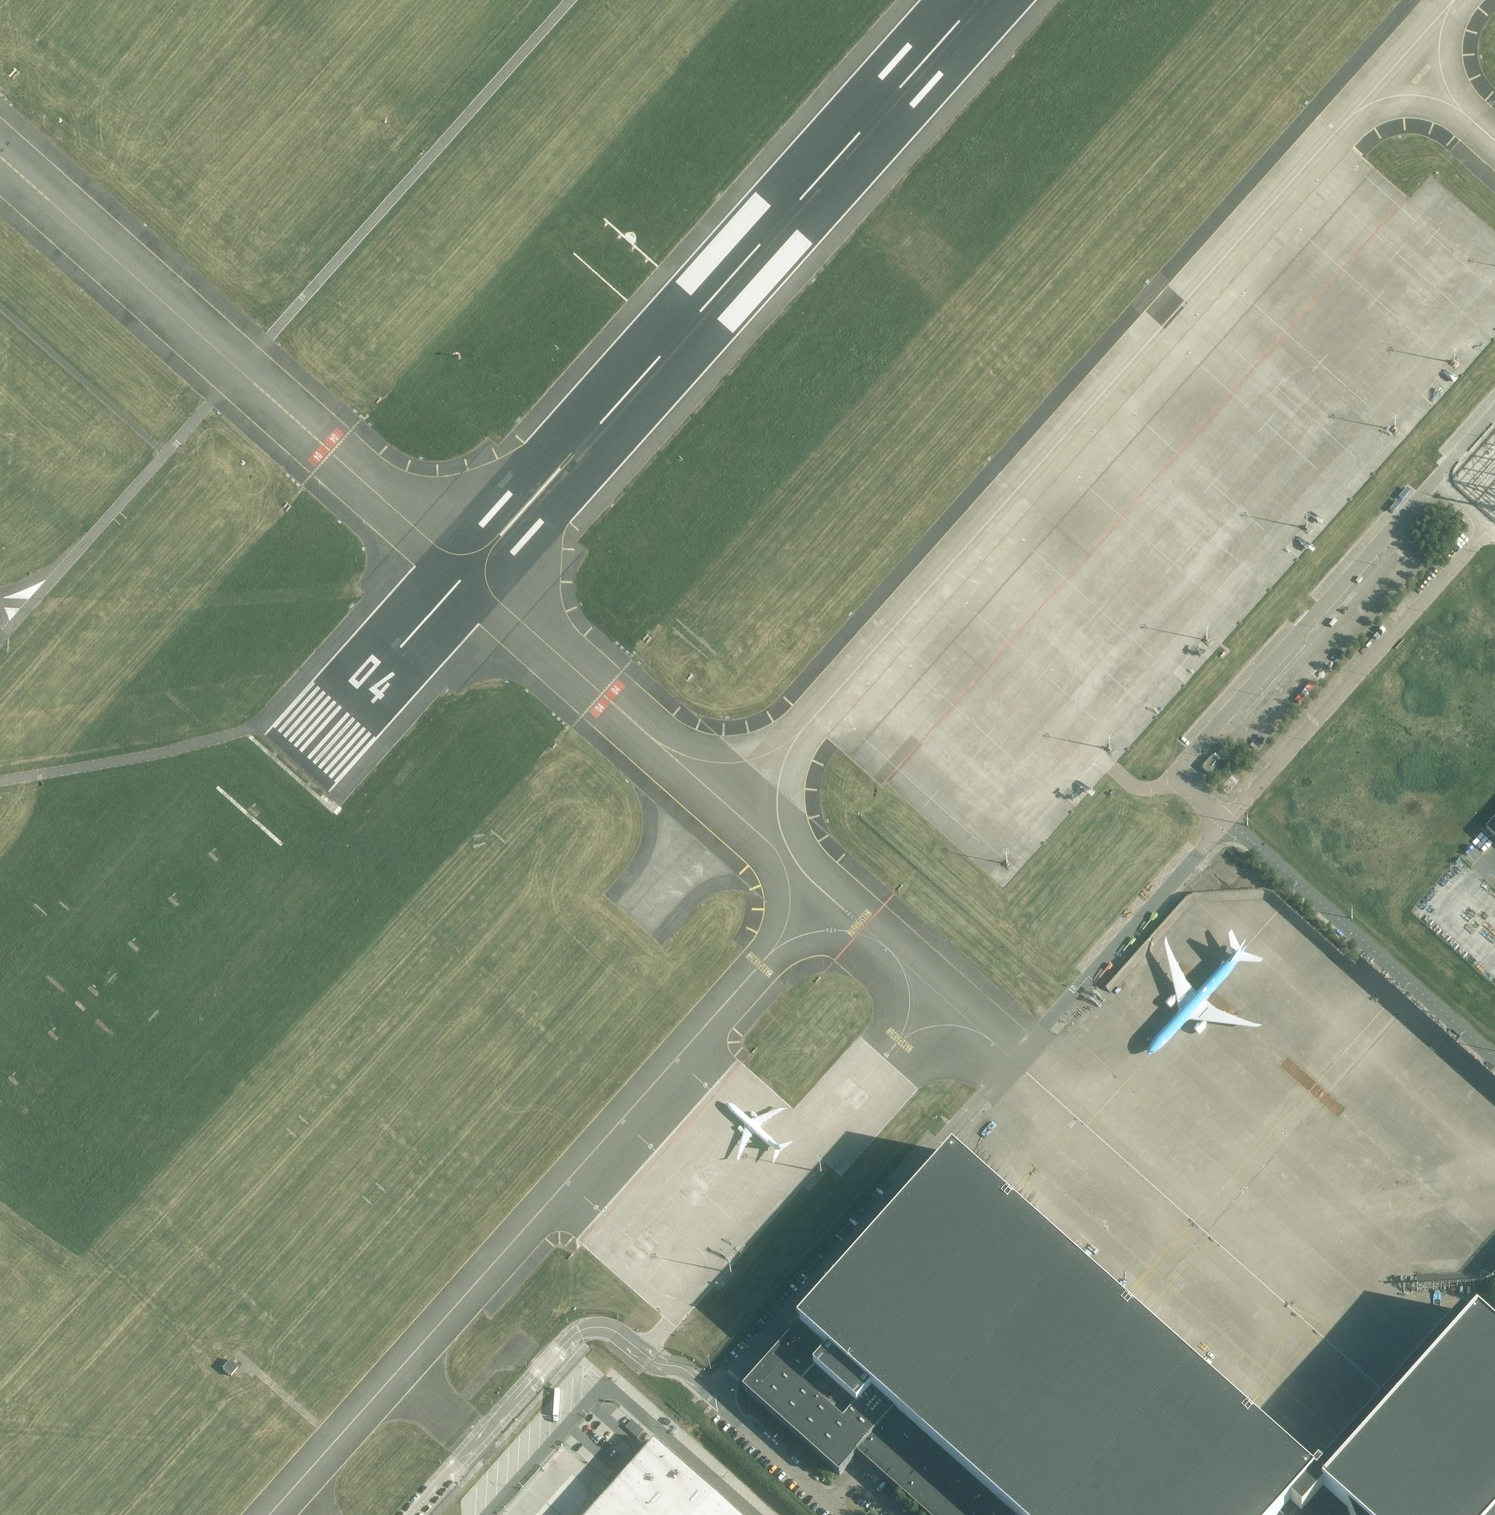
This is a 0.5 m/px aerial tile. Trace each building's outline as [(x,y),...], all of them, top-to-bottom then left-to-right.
[(1494,509),(1494,440),(1460,479),(1494,509)] [(1219,763),(1212,756),(1201,768),(1209,774),(1219,763)] [(1486,828),(1494,836),(1494,818),(1486,828)] [(743,1389),(839,1475),(858,1454),(926,1514),(1279,1514),(1280,1514),(1315,1475),(953,1153),(743,1389)] [(1488,1324),(1481,1318),(1475,1313),(1469,1320),(1461,1312),(1368,1417),(1346,1441),(1315,1475),(1280,1514),(1281,1514),(1494,1514),(1494,1331),(1488,1324)] [(589,1514),(737,1514),(654,1442),(589,1514)]
